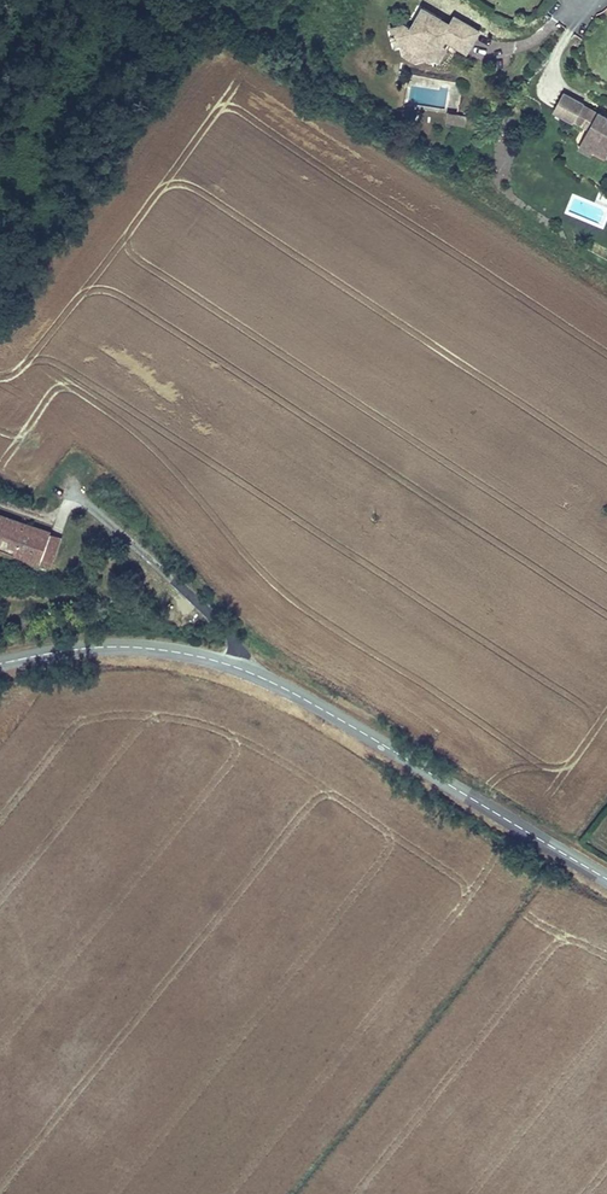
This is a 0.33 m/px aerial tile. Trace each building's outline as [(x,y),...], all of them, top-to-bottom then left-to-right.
[(425,52),(436,59),(439,61),(445,51),(446,49),(446,48),(445,47),(444,47),(442,45),(440,44),(443,38),(445,39),(467,52),(474,40),(470,37),(475,29),(454,16),(450,23),(447,27),(439,23),(442,18),(423,7),(415,22),(416,22),(413,28),(406,24),(392,28),(393,34),(392,35),(393,39),(395,38),(396,45),(400,44),(411,41),(424,48),(425,52)] [(450,23),(442,18),(439,23),(447,27),(450,23)] [(479,31),(475,29),(470,37),(474,40),(479,31)] [(435,60),(436,59),(425,52),(424,48),(411,41),(400,44),(403,55),(416,63),(426,60),(429,62),(435,60)] [(574,122),(583,106),(584,104),(564,93),(554,111),(574,122)] [(588,109),(583,106),(574,122),(579,125),(580,124),(588,109)] [(594,149),(606,156),(606,120),(606,117),(598,113),(598,114),(588,109),(580,124),(589,129),(584,138),(596,145),(594,149)] [(446,123),(455,124),(457,115),(447,113),(446,123)] [(457,115),(455,124),(465,126),(467,117),(457,115)] [(591,155),(594,149),(596,145),(584,138),(579,148),(591,155)] [(39,566),(40,563),(52,568),(62,537),(51,533),(51,530),(0,513),(0,550),(39,566)]
